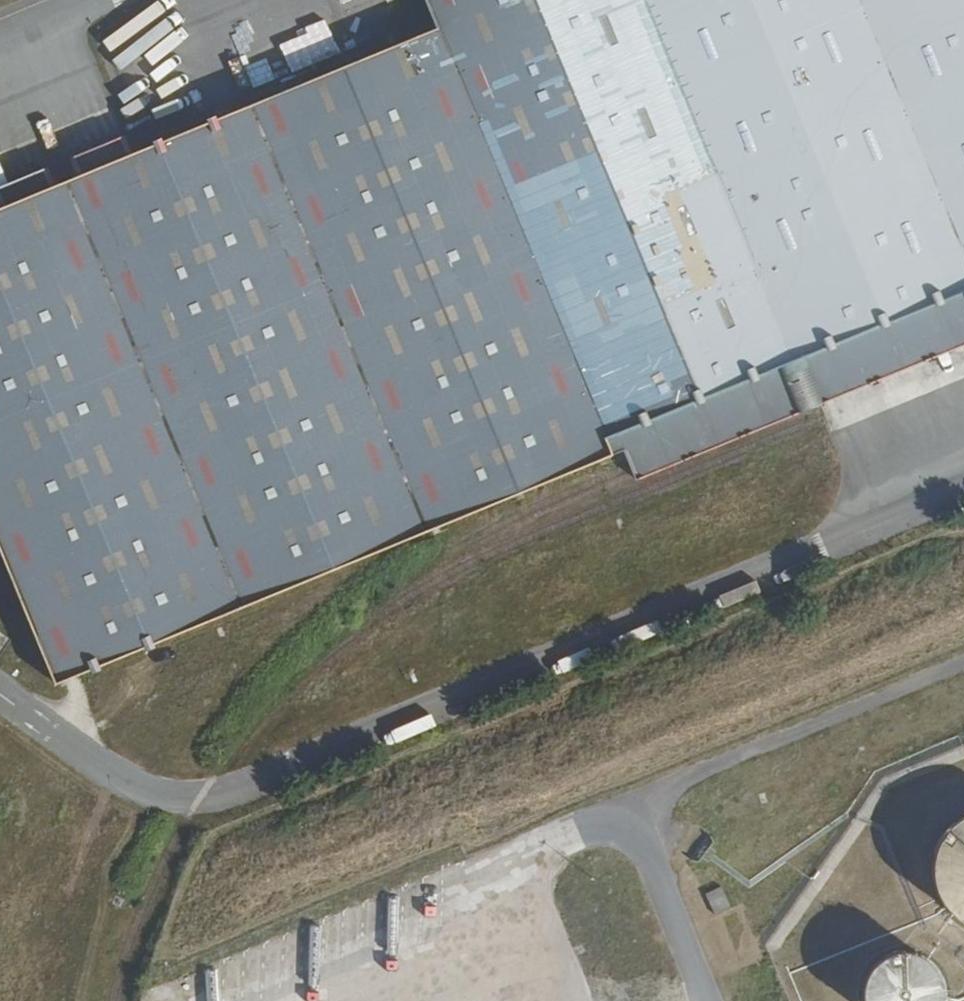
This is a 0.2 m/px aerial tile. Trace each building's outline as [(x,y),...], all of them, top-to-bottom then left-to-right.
[(139,161),(84,183),(64,191),(8,214),(0,218),(0,529),(67,689),(621,461),(615,445),(627,440),(963,302),(963,0),(435,0),(450,34),(139,161)] [(84,183),(139,161),(132,143),(80,165),(84,183)] [(8,214),(64,191),(58,174),(2,196),(8,214)] [(627,440),(644,485),(933,366),(963,353),(963,302),(627,440)] [(955,825),(947,833),(942,842),(937,852),(935,863),(935,874),(938,890),(942,900),(949,909),(956,917),(963,922),(963,818),(955,825)] [(714,916),(731,908),(721,886),(704,894),(714,916)] [(916,954),(911,953),(902,953),(897,954),(889,956),(881,961),(874,967),(868,975),(864,988),(864,997),(864,1000),(947,1000),(947,999),(947,990),(945,981),(941,973),(936,965),(928,959),(920,955),(916,954)]
